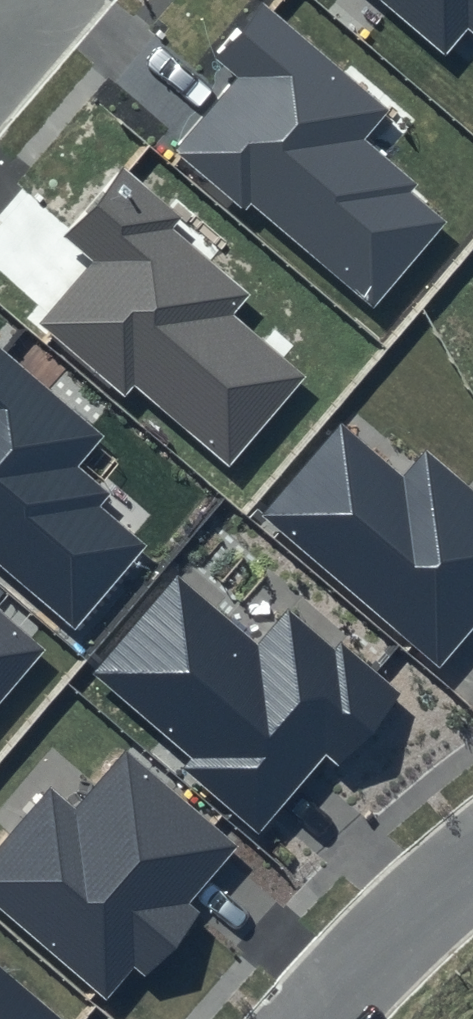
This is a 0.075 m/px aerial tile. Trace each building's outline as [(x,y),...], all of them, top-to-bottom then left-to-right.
[(445,55),(469,28),(472,31),(472,0),(381,0),(445,55)] [(388,109),(262,3),(212,61),(235,80),(177,148),(371,310),(451,215),(362,139),(388,109)] [(94,261),(40,323),(126,397),(134,386),(228,465),(305,376),(233,315),(252,293),(170,228),(179,217),(123,168),(64,237),(94,261)] [(75,628),(146,546),(102,508),(114,495),(77,468),(104,435),(0,348),(0,565),(75,628)] [(261,516),(439,668),(472,626),(472,490),(427,450),(404,477),(341,424),(261,516)] [(176,576),(92,674),(192,758),(184,768),(259,834),(325,754),(340,764),(399,694),(340,644),(334,651),(286,610),(257,646),(176,576)] [(48,649),(0,609),(0,704),(48,649)] [(0,843),(0,909),(106,1001),(134,967),(146,976),(199,912),(188,905),(238,847),(125,750),(73,809),(48,787),(0,843)] [(0,967),(0,1018),(62,1018),(0,967)]
